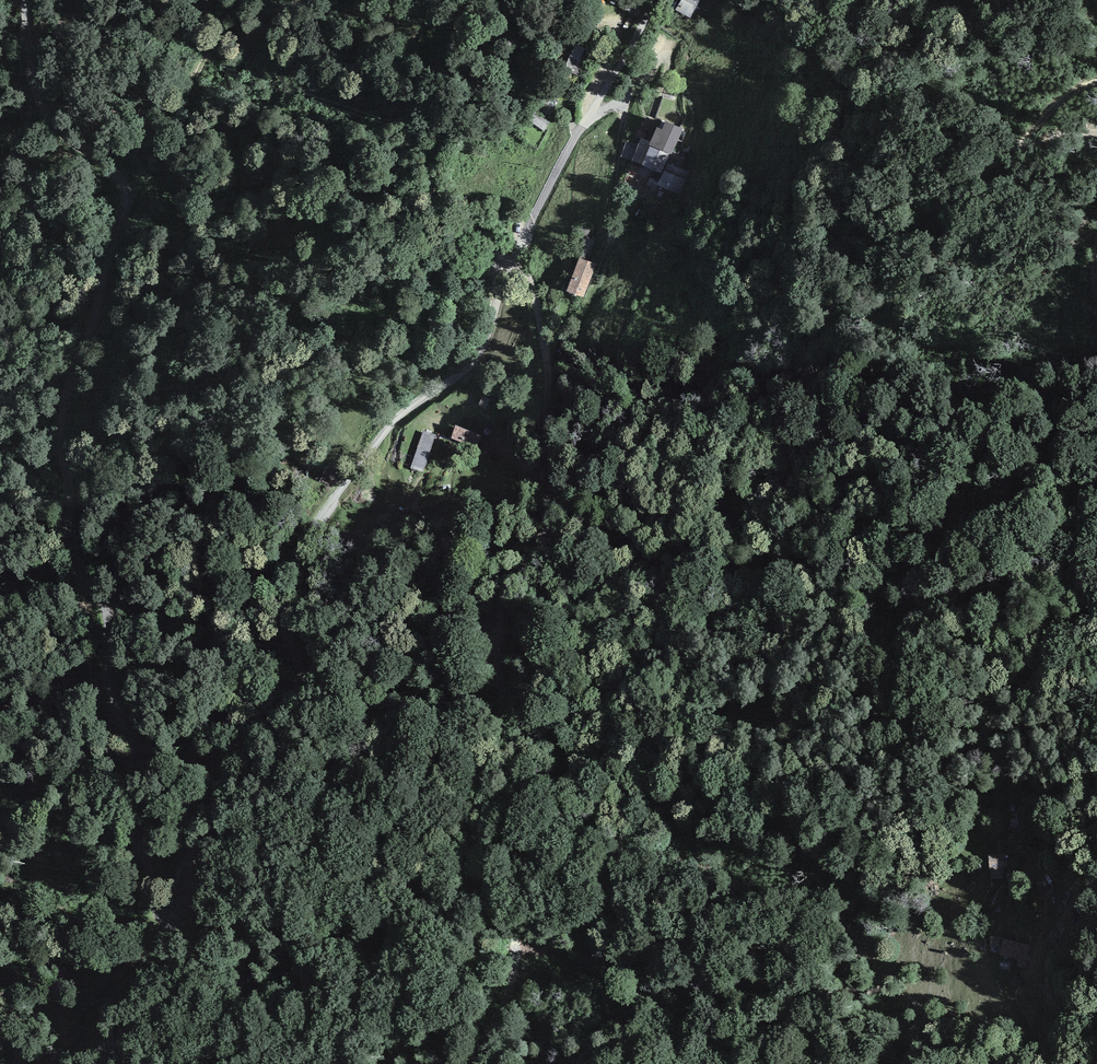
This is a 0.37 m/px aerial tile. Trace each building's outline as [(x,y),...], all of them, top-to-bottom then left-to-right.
[(639,0),(621,0),(618,5),(637,17),(645,4),(639,0)] [(676,9),(691,18),(701,0),(681,0),(676,9)] [(550,122),(535,111),(529,120),(544,131),(550,122)] [(662,129),(657,127),(649,145),(642,164),(641,165),(663,174),(668,163),(682,128),(665,121),(662,129)] [(649,145),(628,136),(620,156),(642,164),(649,145)] [(690,172),(668,163),(663,174),(658,186),(680,195),(690,172)] [(661,205),(651,201),(643,218),(653,223),(661,205)] [(598,239),(590,236),(581,259),(590,262),(598,239)] [(581,259),(580,258),(566,292),(583,299),(597,265),(590,262),(581,259)] [(489,399),(481,395),(477,403),(485,407),(489,399)] [(482,435),(455,426),(451,439),(478,448),(482,435)] [(435,435),(423,431),(411,469),(423,473),(435,435)] [(1003,854),(989,854),(990,870),(1004,869),(1003,854)] [(990,948),(1001,950),(1002,940),(992,939),(990,948)]
